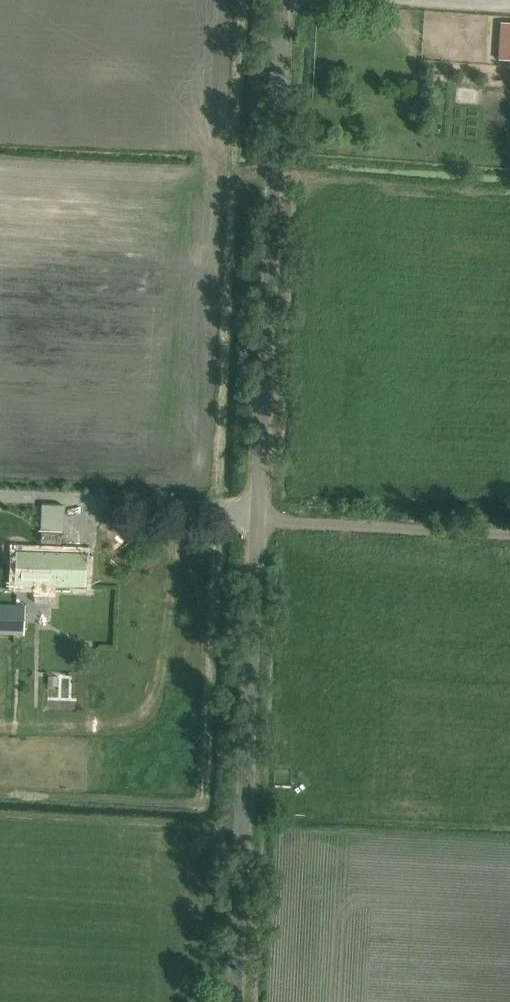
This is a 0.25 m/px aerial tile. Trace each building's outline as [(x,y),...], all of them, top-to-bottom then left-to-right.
[(509,24),(508,48),(499,48),(498,60),(509,61),(509,24)] [(61,544),(61,532),(62,506),(42,506),(41,532),(42,544),(61,544)] [(16,553),(15,584),(84,587),(85,555),(16,553)] [(26,634),(26,606),(0,606),(0,634),(26,634)]
